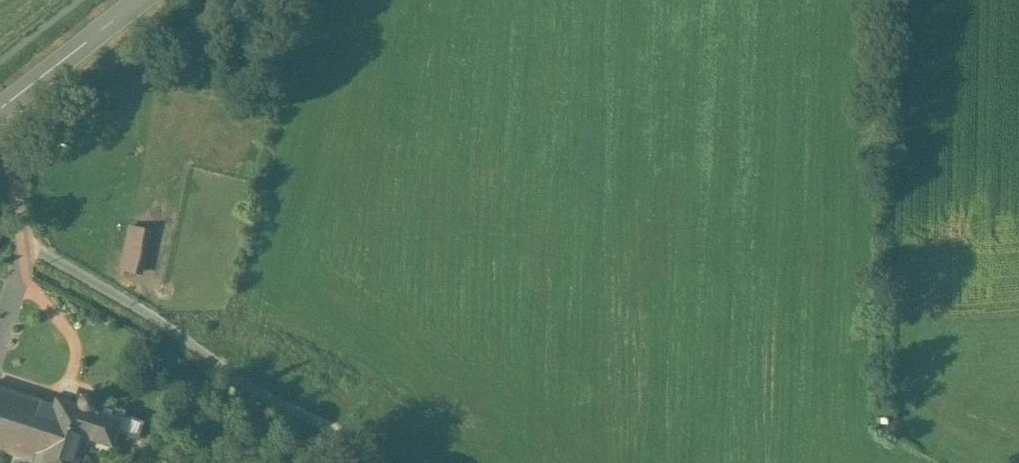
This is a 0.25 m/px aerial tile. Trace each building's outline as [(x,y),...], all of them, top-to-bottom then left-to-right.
[(164,235),(131,227),(122,268),(155,276),(164,235)] [(56,405),(0,387),(0,449),(14,454),(15,457),(13,462),(37,462),(56,405)] [(82,396),(79,398),(78,399),(77,401),(77,403),(77,405),(78,407),(78,408),(57,402),(56,405),(37,462),(73,462),(76,455),(75,455),(77,450),(83,452),(85,446),(106,453),(120,412),(98,405),(98,404),(98,403),(91,401),(90,399),(88,397),(86,396),(84,396),(82,396)]
